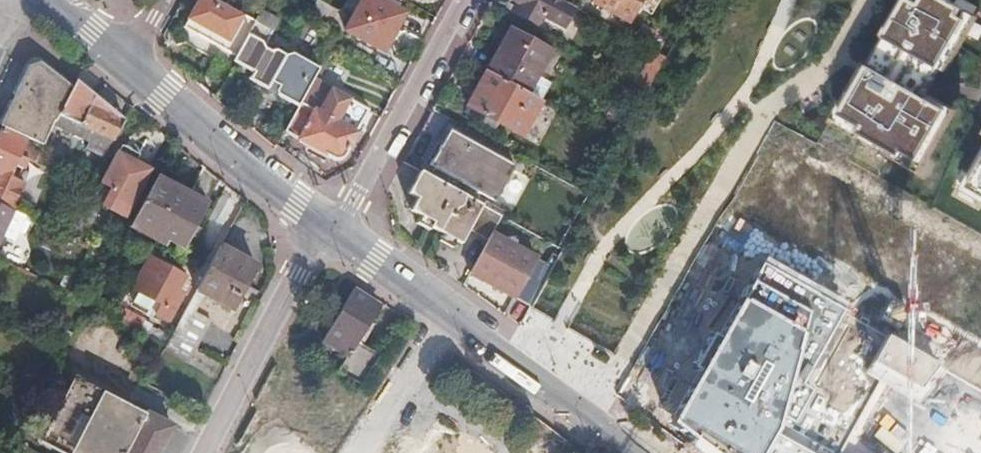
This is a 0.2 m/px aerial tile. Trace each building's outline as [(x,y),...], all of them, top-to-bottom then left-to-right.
[(256,19),(242,12),(241,13),(216,0),(198,0),(183,26),(236,55),(240,47),(256,19)] [(383,51),(404,14),(380,0),(361,0),(345,30),(383,51)] [(552,0),(511,0),(521,5),(516,14),(534,23),(539,15),(562,27),(571,10),(552,0)] [(627,22),(639,0),(593,0),(592,3),(627,22)] [(948,0),(910,0),(841,121),(921,166),(952,111),(925,96),(932,83),(941,68),(943,69),(969,22),(974,14),(948,0)] [(298,104),(300,101),(312,78),(315,74),(317,70),(319,66),(293,52),(287,52),(276,46),(271,49),(264,45),(279,19),(262,9),(256,19),(240,47),(236,55),(233,59),(253,70),(249,78),(267,87),(269,83),(279,88),(279,93),(298,104)] [(632,40),(646,48),(654,33),(640,25),(632,40)] [(509,28),(486,71),(527,93),(550,51),(509,28)] [(645,90),(657,68),(663,57),(654,52),(635,85),(645,90)] [(106,156),(115,140),(59,112),(73,87),(41,62),(29,64),(9,108),(3,122),(43,140),(53,122),(89,139),(86,146),(106,156)] [(527,93),(486,71),(467,105),(521,135),(541,101),(527,93)] [(298,104),(284,129),(335,158),(343,156),(368,110),(332,89),(312,78),(300,101),(298,104)] [(115,140),(126,119),(77,79),(73,87),(59,112),(115,140)] [(0,202),(31,138),(5,126),(0,137),(0,202)] [(441,167),(455,175),(458,170),(468,176),(483,149),(449,130),(434,156),(444,161),(441,167)] [(125,216),(149,169),(130,159),(135,149),(123,143),(103,182),(112,187),(103,205),(125,216)] [(971,179),(977,182),(970,194),(980,200),(980,161),(971,179)] [(488,238),(490,234),(500,216),(419,171),(407,192),(417,198),(410,211),(419,216),(415,224),(429,231),(431,226),(461,243),(470,228),(488,238)] [(163,239),(185,198),(154,182),(132,223),(163,239)] [(207,210),(185,198),(163,239),(185,251),(207,210)] [(2,234),(15,240),(27,215),(0,202),(0,239),(2,234)] [(468,272),(529,306),(555,260),(550,256),(539,276),(527,270),(534,258),(490,234),(488,238),(468,272)] [(256,264),(222,245),(169,342),(192,355),(197,347),(212,320),(195,312),(205,293),(231,308),(246,282),(256,264)] [(141,291),(174,309),(183,292),(178,290),(186,275),(158,260),(141,291)] [(705,452),(731,452),(775,379),(822,299),(759,263),(667,425),(705,452)] [(359,385),(379,355),(355,340),(377,305),(353,288),(326,334),(339,343),(334,350),(346,356),(337,371),(359,385)] [(881,378),(917,398),(937,364),(822,299),(775,379),(731,452),(839,452),(881,378)] [(155,354),(162,341),(144,332),(134,352),(140,354),(143,347),(155,354)] [(74,452),(80,452),(109,399),(72,378),(43,436),(74,452)] [(131,411),(109,399),(80,452),(108,452),(131,411)] [(108,452),(157,452),(172,425),(147,411),(144,415),(132,409),(131,411),(108,452)]
